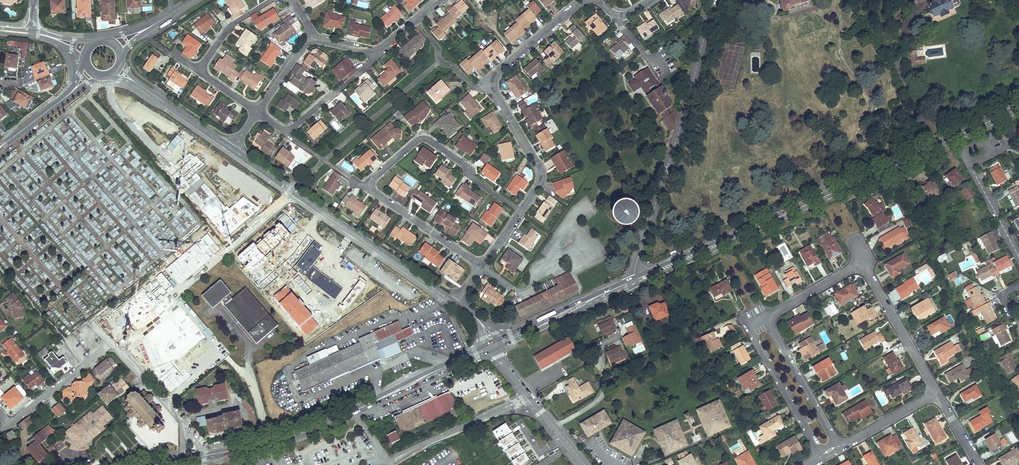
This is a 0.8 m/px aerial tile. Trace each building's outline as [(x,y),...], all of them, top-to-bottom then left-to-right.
[(60,0),(60,2),(51,2),(52,14),(65,13),(64,0),(63,0),(60,0)] [(90,0),(78,0),(79,18),(91,17),(90,0)] [(114,0),(103,0),(103,21),(115,20),(114,0)] [(240,0),(228,0),(226,1),(230,8),(234,14),(232,15),(231,16),(233,21),(240,16),(238,12),(244,8),(240,0)] [(312,6),(314,10),(326,2),(325,0),(304,0),(307,4),(309,2),(312,6)] [(408,2),(405,5),(410,11),(422,2),(420,0),(406,0),(408,2)] [(454,5),(462,14),(468,8),(462,0),(460,0),(454,5)] [(553,0),(539,0),(538,1),(547,12),(552,8),(549,5),(554,1),(553,0)] [(784,11),(793,9),(792,6),(808,1),(807,0),(781,0),(784,11)] [(930,5),(935,16),(940,14),(941,16),(948,12),(947,11),(953,9),(949,0),(941,0),(930,5)] [(529,10),(534,16),(540,11),(533,2),(526,7),(529,10)] [(392,9),(380,19),(387,27),(394,21),(399,17),(399,16),(401,14),(394,5),(391,7),(392,9)] [(454,5),(447,11),(449,13),(455,20),(462,14),(454,5)] [(683,14),(677,6),(672,10),(662,16),(665,20),(667,24),(683,14)] [(662,22),(665,20),(662,16),(672,10),(670,8),(659,15),(662,22)] [(262,29),(278,19),(273,10),(258,19),(255,14),(251,17),(257,26),(259,25),(262,29)] [(536,19),(534,16),(529,10),(522,15),(530,24),(536,19)] [(328,13),(327,13),(324,26),(334,28),(334,27),(335,24),(343,26),(345,18),(333,14),(333,12),(329,11),(328,13)] [(449,13),(443,18),(451,27),(457,22),(455,20),(449,13)] [(215,23),(208,14),(193,26),(199,34),(202,31),(203,32),(209,28),(215,23)] [(602,22),(595,14),(593,16),(600,24),(601,23),(602,22)] [(523,30),(530,24),(522,15),(516,21),(517,23),(523,30)] [(295,34),(290,26),(295,23),(290,16),(283,21),(285,23),(281,27),(282,28),(273,35),(279,43),(287,38),(289,38),(295,34)] [(597,37),(606,29),(601,23),(600,24),(593,16),(585,23),(597,37)] [(436,24),(438,26),(444,33),(451,27),(443,18),(436,24)] [(356,25),(356,21),(352,20),(349,35),(352,36),(353,34),(361,36),(369,37),(371,28),(356,25)] [(660,28),(654,20),(647,24),(638,30),(643,39),(660,28)] [(647,24),(646,22),(637,28),(638,30),(647,24)] [(525,32),(523,30),(517,23),(511,28),(518,37),(525,32)] [(584,38),(573,25),(568,29),(573,35),(565,43),(570,50),(571,49),(578,43),(584,38)] [(444,33),(438,26),(431,32),(439,41),(446,35),(444,33)] [(512,43),(518,37),(511,28),(504,34),(512,43)] [(256,37),(246,30),(241,36),(243,38),(237,46),(240,48),(246,52),(249,47),(256,37)] [(427,41),(421,34),(416,37),(411,41),(412,43),(407,47),(406,45),(402,48),(410,57),(423,46),(422,44),(427,41)] [(200,45),(188,36),(182,44),(187,48),(190,50),(188,53),(189,53),(187,57),(190,60),(193,56),(194,56),(196,53),(195,53),(200,45)] [(631,44),(624,36),(621,39),(622,40),(617,43),(610,49),(618,58),(629,48),(628,47),(631,44)] [(496,41),(490,46),(498,55),(504,50),(496,41)] [(26,58),(27,43),(8,42),(8,47),(22,48),(21,57),(26,58)] [(281,49),(271,42),(269,45),(270,46),(260,61),(268,66),(273,60),(276,56),(277,57),(280,53),(279,52),(281,49)] [(564,53),(554,42),(551,45),(552,46),(550,47),(549,47),(543,52),(546,55),(547,54),(550,57),(547,60),(552,66),(553,65),(553,62),(552,62),(553,61),(560,55),(560,56),(564,53)] [(580,45),(578,43),(571,49),(573,51),(580,45)] [(490,46),(489,47),(497,56),(497,55),(498,55),(490,46)] [(252,49),(249,47),(246,52),(240,48),(238,50),(247,57),(252,49)] [(489,47),(483,52),(489,59),(491,61),(497,56),(489,47)] [(410,57),(402,48),(400,51),(407,59),(410,57)] [(324,63),(325,62),(327,60),(325,59),(327,56),(319,50),(313,57),(310,55),(304,62),(313,69),(317,63),(319,65),(322,62),(324,63)] [(481,50),(475,55),(483,64),(489,59),(483,52),(481,50)] [(8,67),(17,68),(18,56),(9,55),(9,54),(6,53),(4,67),(8,68),(8,67)] [(159,59),(153,54),(144,67),(150,72),(159,59)] [(227,55),(224,58),(222,62),(220,60),(214,68),(220,73),(221,72),(222,70),(230,76),(234,70),(232,69),(231,65),(232,63),(234,60),(227,55)] [(475,55),(468,61),(474,68),(476,70),(483,64),(475,55)] [(913,57),(914,65),(926,63),(925,56),(913,57)] [(354,68),(346,58),(344,60),(348,65),(352,70),(354,68)] [(474,68),(468,61),(466,59),(459,64),(467,74),(474,68)] [(546,59),(543,61),(550,69),(553,66),(552,66),(547,60),(546,59)] [(352,70),(348,65),(344,60),(333,69),(341,79),(347,75),(349,77),(357,71),(354,68),(352,70)] [(385,65),(387,67),(388,69),(385,71),(386,72),(378,79),(384,86),(402,71),(392,60),(385,65)] [(544,70),(536,60),(523,70),(530,78),(536,73),(538,72),(540,74),(544,70)] [(41,91),(52,87),(50,78),(51,78),(48,71),(47,71),(44,63),(33,67),(36,75),(34,75),(37,83),(39,83),(41,91)] [(304,69),(297,64),(291,72),(295,75),(290,82),(301,89),(300,90),(305,94),(307,91),(310,90),(313,87),(315,83),(310,79),(306,80),(300,75),(304,69)] [(638,78),(630,83),(635,90),(643,85),(646,91),(648,95),(647,95),(660,114),(661,113),(665,118),(663,119),(664,121),(671,131),(673,132),(679,113),(676,110),(672,106),(673,105),(666,95),(668,94),(662,85),(662,86),(658,81),(648,66),(636,75),(638,78)] [(177,70),(173,67),(168,74),(171,76),(169,79),(176,84),(181,88),(187,80),(181,75),(176,72),(177,70)] [(332,70),(340,80),(341,79),(333,69),(332,70)] [(254,77),(246,71),(244,74),(240,80),(247,84),(248,83),(255,88),(260,81),(261,82),(263,79),(256,74),(254,77)] [(527,92),(516,75),(507,81),(513,90),(512,91),(517,98),(527,92)] [(173,88),(176,84),(169,79),(166,83),(173,88)] [(359,87),(355,91),(361,99),(364,97),(367,100),(375,94),(371,90),(374,87),(368,80),(364,83),(366,85),(361,89),(359,87)] [(443,82),(440,84),(437,85),(438,87),(435,89),(434,88),(428,93),(435,100),(438,97),(441,96),(442,97),(448,93),(443,82)] [(211,96),(210,97),(206,94),(203,92),(204,91),(197,86),(191,95),(208,107),(214,98),(211,96)] [(25,107),(29,99),(29,100),(31,96),(19,90),(17,94),(18,94),(14,102),(25,107)] [(299,103),(288,95),(283,102),(281,100),(277,106),(285,112),(290,105),(292,106),(291,108),(294,110),(299,103)] [(477,104),(469,95),(460,102),(467,111),(472,117),(480,111),(476,105),(477,104)] [(541,112),(536,103),(528,108),(526,103),(525,103),(523,100),(518,103),(520,106),(519,107),(522,111),(521,112),(524,117),(529,115),(530,117),(527,119),(532,126),(536,124),(536,123),(535,121),(539,119),(536,114),(539,113),(541,112)] [(337,121),(340,119),(342,117),(341,116),(344,113),(346,116),(350,112),(341,102),(336,105),(338,107),(335,109),(334,108),(330,112),(337,121)] [(412,111),(404,118),(411,126),(421,122),(425,118),(430,110),(423,102),(412,112),(412,111)] [(224,105),(220,103),(212,115),(220,120),(219,121),(224,124),(228,117),(234,121),(239,114),(231,110),(229,113),(227,111),(222,108),(223,107),(224,105)] [(494,112),(482,119),(487,127),(490,126),(494,133),(503,128),(494,112)] [(460,127),(449,115),(446,118),(444,116),(434,125),(438,129),(441,126),(443,125),(447,130),(446,132),(449,136),(455,130),(460,127)] [(307,132),(310,136),(314,140),(328,128),(321,120),(307,132)] [(402,132),(401,130),(400,129),(394,129),(395,126),(391,122),(387,126),(388,128),(383,131),(382,130),(372,138),(379,147),(382,144),(384,145),(388,143),(387,142),(393,137),(394,138),(399,139),(401,138),(402,132)] [(552,138),(547,129),(537,135),(543,143),(541,144),(546,152),(555,147),(550,138),(552,138)] [(263,132),(256,142),(263,148),(261,150),(268,154),(273,147),(267,142),(268,140),(269,140),(271,137),(263,132)] [(456,147),(460,150),(460,148),(466,152),(471,155),(477,145),(463,136),(456,147)] [(509,142),(500,145),(503,161),(515,158),(514,153),(512,154),(509,142)] [(291,156),(289,155),(290,153),(282,148),(275,158),(289,168),(289,167),(294,160),(295,159),(291,156)] [(432,155),(423,149),(419,154),(420,154),(415,161),(422,166),(423,164),(429,168),(435,160),(431,156),(432,155)] [(361,170),(369,163),(370,164),(378,158),(371,150),(359,160),(355,163),(361,170)] [(564,151),(551,159),(556,166),(557,166),(562,173),(570,168),(568,164),(571,162),(564,151)] [(139,164),(136,157),(130,160),(134,167),(139,164)] [(361,170),(362,172),(370,164),(369,163),(361,170)] [(482,171),(486,174),(489,176),(487,178),(495,182),(501,173),(487,164),(482,171)] [(1004,182),(1007,180),(1000,168),(998,164),(992,168),(993,171),(990,173),(997,185),(1000,184),(1004,182)] [(449,171),(441,166),(435,175),(443,180),(441,182),(446,186),(448,184),(452,186),(457,180),(450,175),(448,173),(449,171)] [(957,183),(962,180),(955,170),(946,176),(949,181),(946,183),(950,188),(952,186),(954,185),(955,187),(958,184),(957,183)] [(324,189),(332,195),(336,189),(339,184),(337,182),(341,176),(335,172),(331,178),(328,183),(324,189)] [(527,182),(517,175),(507,190),(513,195),(514,192),(516,191),(519,188),(520,189),(522,190),(527,182)] [(403,183),(395,177),(390,185),(398,191),(397,192),(404,198),(410,189),(403,184),(403,183)] [(570,178),(553,184),(556,193),(563,198),(566,197),(565,195),(569,194),(568,189),(573,188),(570,178)] [(932,181),(922,186),(929,199),(939,194),(932,181)] [(466,187),(463,184),(458,192),(461,194),(460,196),(475,207),(481,198),(471,191),(466,188),(466,187)] [(1018,206),(1018,189),(1018,186),(1017,186),(1008,191),(1017,207),(1018,206)] [(969,187),(961,191),(966,199),(968,197),(969,200),(974,197),(969,187)] [(419,193),(416,190),(411,198),(415,200),(415,199),(424,205),(422,208),(430,213),(437,204),(420,192),(419,193)] [(367,207),(356,199),(356,198),(352,195),(345,205),(361,216),(367,207)] [(557,201),(549,196),(545,203),(544,202),(536,213),(537,214),(544,219),(557,201)] [(871,209),(870,210),(875,218),(873,219),(878,227),(887,222),(892,219),(890,215),(885,218),(883,214),(887,212),(881,203),(879,205),(876,201),(875,202),(871,198),(864,205),(868,209),(869,207),(871,209)] [(908,199),(905,200),(913,216),(922,211),(917,202),(911,205),(908,199)] [(486,211),(480,220),(489,226),(494,218),(496,219),(503,209),(494,204),(488,213),(486,211)] [(619,213),(618,214),(619,216),(619,217),(620,218),(620,219),(621,220),(622,221),(624,221),(625,221),(626,221),(628,221),(629,220),(630,220),(631,219),(631,218),(632,216),(632,215),(632,214),(632,213),(632,211),(631,210),(630,209),(629,209),(628,208),(626,208),(625,208),(624,208),(623,208),(621,209),(620,210),(620,211),(619,212),(619,213)] [(383,227),(389,219),(376,209),(370,218),(380,224),(383,227)] [(441,209),(434,219),(437,221),(444,212),(441,209)] [(457,220),(444,212),(437,221),(436,223),(441,226),(442,224),(450,230),(448,232),(455,237),(462,228),(455,222),(457,220)] [(544,219),(537,214),(534,218),(542,223),(544,219)] [(906,227),(912,224),(908,217),(902,220),(906,227)] [(887,222),(878,227),(880,232),(889,227),(887,222)] [(488,234),(472,224),(461,241),(468,246),(474,237),(476,238),(478,235),(484,240),(488,234)] [(375,234),(378,230),(373,226),(370,231),(375,234)] [(400,230),(395,226),(389,235),(394,239),(395,238),(402,243),(403,241),(410,246),(416,237),(407,231),(406,232),(401,229),(400,230)] [(900,227),(880,238),(886,248),(896,242),(901,239),(905,237),(903,234),(906,232),(904,227),(900,229),(900,227)] [(537,238),(534,236),(536,233),(532,229),(526,237),(524,236),(519,244),(528,250),(530,247),(531,247),(533,244),(537,238)] [(991,232),(983,236),(985,239),(982,241),(989,254),(998,250),(994,242),(991,236),(993,236),(991,232)] [(826,242),(833,238),(830,233),(823,237),(826,242)] [(822,244),(821,244),(832,263),(837,260),(835,256),(841,252),(833,238),(826,242),(825,242),(822,244)] [(431,248),(425,243),(418,251),(425,256),(424,258),(438,268),(445,258),(437,254),(430,249),(431,248)] [(801,255),(812,249),(809,245),(799,251),(801,255)] [(801,255),(805,261),(808,267),(815,263),(816,265),(820,263),(812,249),(801,255)] [(522,260),(508,250),(502,259),(509,264),(506,268),(513,273),(522,260)] [(893,277),(896,275),(900,272),(899,270),(909,263),(904,254),(885,264),(893,277)] [(939,264),(948,259),(945,254),(936,258),(939,264)] [(999,272),(1011,265),(1006,256),(994,262),(996,267),(993,269),(996,275),(1000,274),(999,272)] [(455,264),(448,259),(441,270),(448,275),(448,274),(450,275),(448,277),(454,281),(456,278),(458,279),(462,274),(460,273),(462,269),(458,266),(457,267),(454,265),(455,264)] [(987,266),(976,272),(981,281),(992,276),(993,277),(996,275),(993,269),(988,260),(985,262),(987,266)] [(928,270),(931,277),(936,275),(932,266),(928,268),(926,265),(917,269),(919,274),(928,270)] [(787,278),(786,279),(784,280),(788,286),(791,284),(790,283),(795,280),(797,284),(802,282),(793,267),(786,271),(787,273),(785,274),(787,278)] [(768,295),(772,292),(777,289),(766,270),(756,275),(763,288),(764,288),(768,295)] [(568,273),(551,281),(553,288),(512,309),(516,319),(577,290),(568,273)] [(902,299),(906,297),(910,294),(909,292),(918,287),(913,279),(904,284),(896,289),(902,299)] [(221,280),(203,296),(213,308),(223,300),(227,304),(225,306),(257,343),(278,325),(246,288),(233,299),(229,295),(232,293),(221,280)] [(715,296),(718,294),(722,293),(723,294),(731,291),(726,281),(711,288),(715,296)] [(495,288),(488,283),(482,292),(485,294),(483,297),(490,302),(495,306),(496,304),(499,306),(504,299),(501,298),(502,296),(497,293),(495,294),(492,292),(493,290),(495,288)] [(847,299),(856,294),(853,291),(855,289),(857,289),(853,283),(835,294),(842,305),(848,301),(847,299)] [(976,287),(967,292),(974,306),(977,305),(979,308),(985,305),(976,287)] [(22,305),(13,294),(6,299),(10,304),(11,303),(12,305),(13,309),(12,309),(14,319),(23,317),(21,308),(20,308),(20,306),(22,305)] [(911,308),(915,314),(918,320),(935,310),(928,298),(911,308)] [(658,304),(657,304),(656,304),(655,305),(650,307),(656,321),(669,315),(664,303),(660,305),(659,304),(658,304)] [(832,303),(828,308),(834,315),(839,310),(832,303)] [(981,312),(987,324),(996,319),(990,306),(991,306),(989,303),(985,305),(979,308),(976,309),(970,313),(972,317),(980,313),(979,312),(981,312)] [(872,307),(868,310),(866,310),(864,306),(854,312),(860,322),(870,317),(871,319),(877,316),(874,311),(872,307)] [(100,316),(102,319),(105,322),(115,314),(110,308),(100,316)] [(851,313),(857,324),(860,322),(854,312),(851,313)] [(798,319),(797,318),(797,317),(790,320),(794,328),(796,327),(799,331),(813,324),(808,313),(798,319)] [(616,328),(611,317),(603,321),(604,324),(599,326),(603,335),(606,333),(606,335),(609,334),(610,334),(614,332),(613,330),(616,328)] [(933,334),(937,332),(941,329),(942,332),(950,327),(944,317),(928,326),(933,334)] [(788,322),(795,334),(799,331),(796,327),(794,328),(790,320),(788,322)] [(398,321),(393,324),(397,333),(403,331),(398,321)] [(308,365),(302,368),(295,371),(304,391),(349,370),(350,373),(381,359),(382,362),(402,353),(397,342),(400,340),(397,333),(393,324),(358,339),(360,342),(321,360),(318,352),(307,357),(310,364),(308,365)] [(1005,330),(1007,329),(1005,326),(1004,326),(1003,324),(999,326),(998,325),(991,329),(994,336),(995,335),(1001,346),(1011,341),(1005,330)] [(738,336),(735,331),(732,325),(728,325),(735,338),(738,336)] [(634,326),(627,329),(630,335),(624,338),(626,342),(627,342),(628,345),(629,344),(631,346),(639,343),(636,337),(639,336),(634,326)] [(397,333),(400,340),(414,334),(411,327),(403,331),(397,333)] [(716,339),(715,336),(713,332),(702,337),(705,345),(708,344),(711,351),(722,346),(718,338),(716,339)] [(876,332),(860,341),(865,349),(880,341),(881,343),(885,341),(881,333),(878,335),(876,332)] [(576,350),(572,343),(569,337),(534,357),(541,369),(576,350)] [(816,347),(810,337),(799,343),(802,348),(803,347),(805,349),(800,351),(803,356),(806,355),(808,358),(826,348),(823,344),(816,347)] [(22,353),(11,339),(3,345),(9,352),(14,359),(22,353)] [(148,371),(158,362),(138,341),(129,350),(148,371)] [(944,363),(946,361),(948,360),(946,358),(961,350),(959,345),(954,347),(951,342),(935,351),(937,355),(939,354),(944,363)] [(742,364),(746,362),(750,359),(742,346),(741,347),(739,343),(732,347),(734,351),(742,364)] [(330,353),(338,350),(336,345),(328,348),(330,353)] [(626,358),(620,347),(616,348),(615,346),(611,348),(612,349),(609,350),(610,352),(607,353),(611,361),(616,359),(618,362),(626,358)] [(41,359),(49,352),(45,348),(38,355),(41,359)] [(321,357),(327,355),(326,349),(319,350),(321,357)] [(54,374),(68,363),(64,357),(59,360),(52,351),(48,355),(49,356),(45,360),(52,369),(50,370),(54,374)] [(1010,352),(1001,357),(1003,360),(1000,362),(1007,374),(1017,370),(1013,362),(1010,357),(1011,356),(1012,356),(1010,352)] [(905,366),(903,362),(901,359),(897,361),(893,353),(884,358),(893,373),(905,366)] [(112,358),(109,358),(95,369),(103,379),(110,373),(107,370),(112,367),(116,363),(112,358)] [(824,380),(831,376),(838,372),(833,365),(834,365),(833,363),(832,364),(829,358),(813,367),(819,377),(821,376),(824,380)] [(951,382),(955,380),(959,377),(961,381),(970,376),(966,370),(963,364),(946,374),(951,382)] [(95,369),(92,372),(104,388),(106,382),(103,379),(95,369)] [(738,378),(742,384),(745,390),(749,387),(751,390),(760,384),(753,370),(738,378)] [(23,380),(30,389),(37,384),(39,386),(45,381),(37,371),(31,377),(29,374),(23,380)] [(1011,381),(1018,392),(1018,374),(1011,381)] [(88,389),(88,388),(91,386),(89,383),(92,381),(89,375),(85,377),(85,380),(82,380),(82,383),(79,382),(77,384),(76,383),(73,385),(73,388),(69,388),(68,392),(64,391),(63,399),(70,400),(72,398),(73,390),(77,391),(77,394),(75,396),(74,400),(81,401),(81,396),(83,395),(87,396),(87,392),(88,392),(87,390),(88,389)] [(129,386),(122,378),(114,383),(111,386),(110,385),(98,394),(107,405),(119,395),(118,395),(129,386)] [(477,382),(468,386),(465,378),(454,382),(462,401),(481,392),(477,382)] [(901,392),(903,391),(904,394),(913,389),(906,378),(888,389),(891,394),(893,397),(901,392)] [(206,387),(195,390),(199,406),(207,404),(211,398),(214,397),(220,401),(228,400),(225,383),(214,386),(213,388),(208,389),(206,387)] [(573,390),(570,392),(572,396),(571,396),(574,400),(577,401),(580,399),(580,398),(584,396),(586,399),(594,393),(589,384),(580,389),(577,384),(571,387),(573,390)] [(825,391),(827,394),(828,396),(831,395),(837,405),(848,399),(839,384),(825,391)] [(971,398),(971,397),(972,396),(974,399),(981,395),(976,385),(961,394),(965,401),(971,398)] [(2,398),(11,409),(23,399),(14,388),(2,398)] [(760,396),(762,401),(765,406),(762,408),(764,412),(778,405),(770,390),(760,396)] [(150,430),(151,431),(153,429),(154,431),(156,431),(157,430),(158,431),(157,432),(158,433),(159,432),(160,433),(161,432),(161,431),(163,429),(164,429),(165,428),(165,427),(166,426),(165,426),(166,425),(166,423),(165,421),(164,421),(163,420),(163,419),(162,419),(160,420),(157,416),(158,415),(157,414),(158,414),(159,413),(158,412),(159,412),(160,412),(160,411),(160,410),(160,409),(161,409),(160,408),(159,408),(158,407),(158,406),(157,406),(157,407),(155,407),(155,406),(154,407),(155,407),(155,408),(150,403),(151,402),(152,403),(152,402),(151,401),(152,400),(153,400),(153,399),(152,398),(151,397),(151,396),(150,395),(150,396),(149,395),(148,395),(148,396),(144,391),(138,396),(135,394),(136,392),(135,392),(134,394),(132,394),(131,392),(130,392),(130,395),(128,397),(126,396),(126,397),(128,398),(127,401),(125,401),(125,402),(127,402),(129,404),(124,409),(128,413),(126,413),(126,414),(127,414),(127,416),(127,417),(128,417),(129,418),(129,419),(130,419),(132,419),(132,420),(133,419),(133,418),(135,417),(139,422),(138,424),(137,423),(138,424),(138,426),(137,426),(137,427),(138,427),(139,428),(139,429),(140,429),(140,428),(142,428),(143,429),(143,428),(143,427),(144,426),(145,427),(146,426),(145,425),(146,426),(147,425),(151,429),(150,430)] [(413,410),(394,418),(396,423),(398,422),(403,434),(449,414),(452,420),(461,416),(459,409),(461,408),(450,393),(417,407),(418,409),(413,410)] [(828,396),(834,406),(837,405),(831,395),(828,396)] [(248,410),(253,431),(258,430),(254,410),(244,398),(240,401),(248,410)] [(721,402),(720,400),(697,410),(698,412),(721,402)] [(50,409),(58,417),(66,410),(58,401),(50,409)] [(850,421),(856,418),(861,414),(862,416),(863,417),(872,412),(865,401),(845,412),(850,421)] [(705,422),(710,435),(729,427),(723,414),(723,412),(725,411),(721,402),(698,412),(703,423),(705,422)] [(111,416),(103,406),(92,414),(91,412),(71,428),(73,430),(68,434),(77,444),(80,442),(82,442),(86,439),(87,440),(91,440),(104,429),(102,426),(106,423),(104,421),(111,416)] [(988,408),(984,410),(980,412),(983,416),(977,419),(976,418),(971,421),(976,431),(992,422),(987,413),(990,412),(988,408)] [(604,410),(581,425),(587,435),(592,433),(593,435),(607,426),(606,424),(611,421),(604,410)] [(234,429),(243,427),(240,411),(221,415),(221,418),(208,420),(210,435),(228,432),(227,429),(234,427),(234,429)] [(729,427),(731,426),(726,413),(725,411),(723,412),(723,414),(729,427)] [(775,412),(766,417),(769,421),(761,426),(765,435),(760,438),(762,440),(760,441),(761,444),(789,428),(786,422),(783,424),(778,416),(775,412)] [(843,413),(849,424),(862,416),(861,414),(856,418),(850,421),(845,412),(843,413)] [(31,415),(19,424),(24,430),(36,421),(31,415)] [(936,443),(941,441),(946,438),(935,418),(925,424),(936,443)] [(677,420),(654,430),(655,432),(678,422),(677,420)] [(623,422),(612,442),(620,447),(622,445),(623,445),(621,450),(630,455),(638,442),(640,443),(645,434),(623,422)] [(662,442),(668,454),(686,446),(681,434),(683,433),(678,422),(655,432),(660,443),(662,442)] [(493,432),(515,464),(528,464),(533,462),(507,423),(493,432)] [(39,463),(48,455),(40,444),(51,436),(48,432),(45,428),(34,437),(37,441),(27,448),(39,463)] [(904,433),(906,436),(908,440),(906,441),(911,449),(916,446),(921,443),(912,428),(904,433)] [(9,438),(13,444),(14,443),(12,441),(18,437),(12,430),(6,435),(9,438)] [(1018,440),(1014,431),(1007,435),(1012,444),(1018,440)] [(396,433),(387,436),(392,445),(400,441),(396,433)] [(1004,437),(1001,439),(999,440),(995,434),(986,439),(992,451),(1007,442),(1004,437)] [(886,456),(892,452),(898,449),(891,435),(878,443),(886,456)] [(777,446),(782,455),(790,450),(792,452),(793,454),(801,449),(795,437),(777,446)] [(80,442),(77,444),(80,448),(91,440),(87,440),(86,439),(82,442),(80,442)] [(638,442),(630,455),(632,456),(640,443),(638,442)] [(1012,463),(1014,464),(1015,464),(1018,463),(1018,453),(1017,449),(1000,459),(1003,464),(1009,464),(1012,463)] [(748,452),(736,458),(740,464),(755,464),(748,452)] [(866,461),(869,464),(879,464),(871,452),(864,456),(866,461)] [(680,464),(697,464),(691,454),(678,462),(680,464)] [(957,455),(946,461),(948,464),(962,464),(957,455)]
